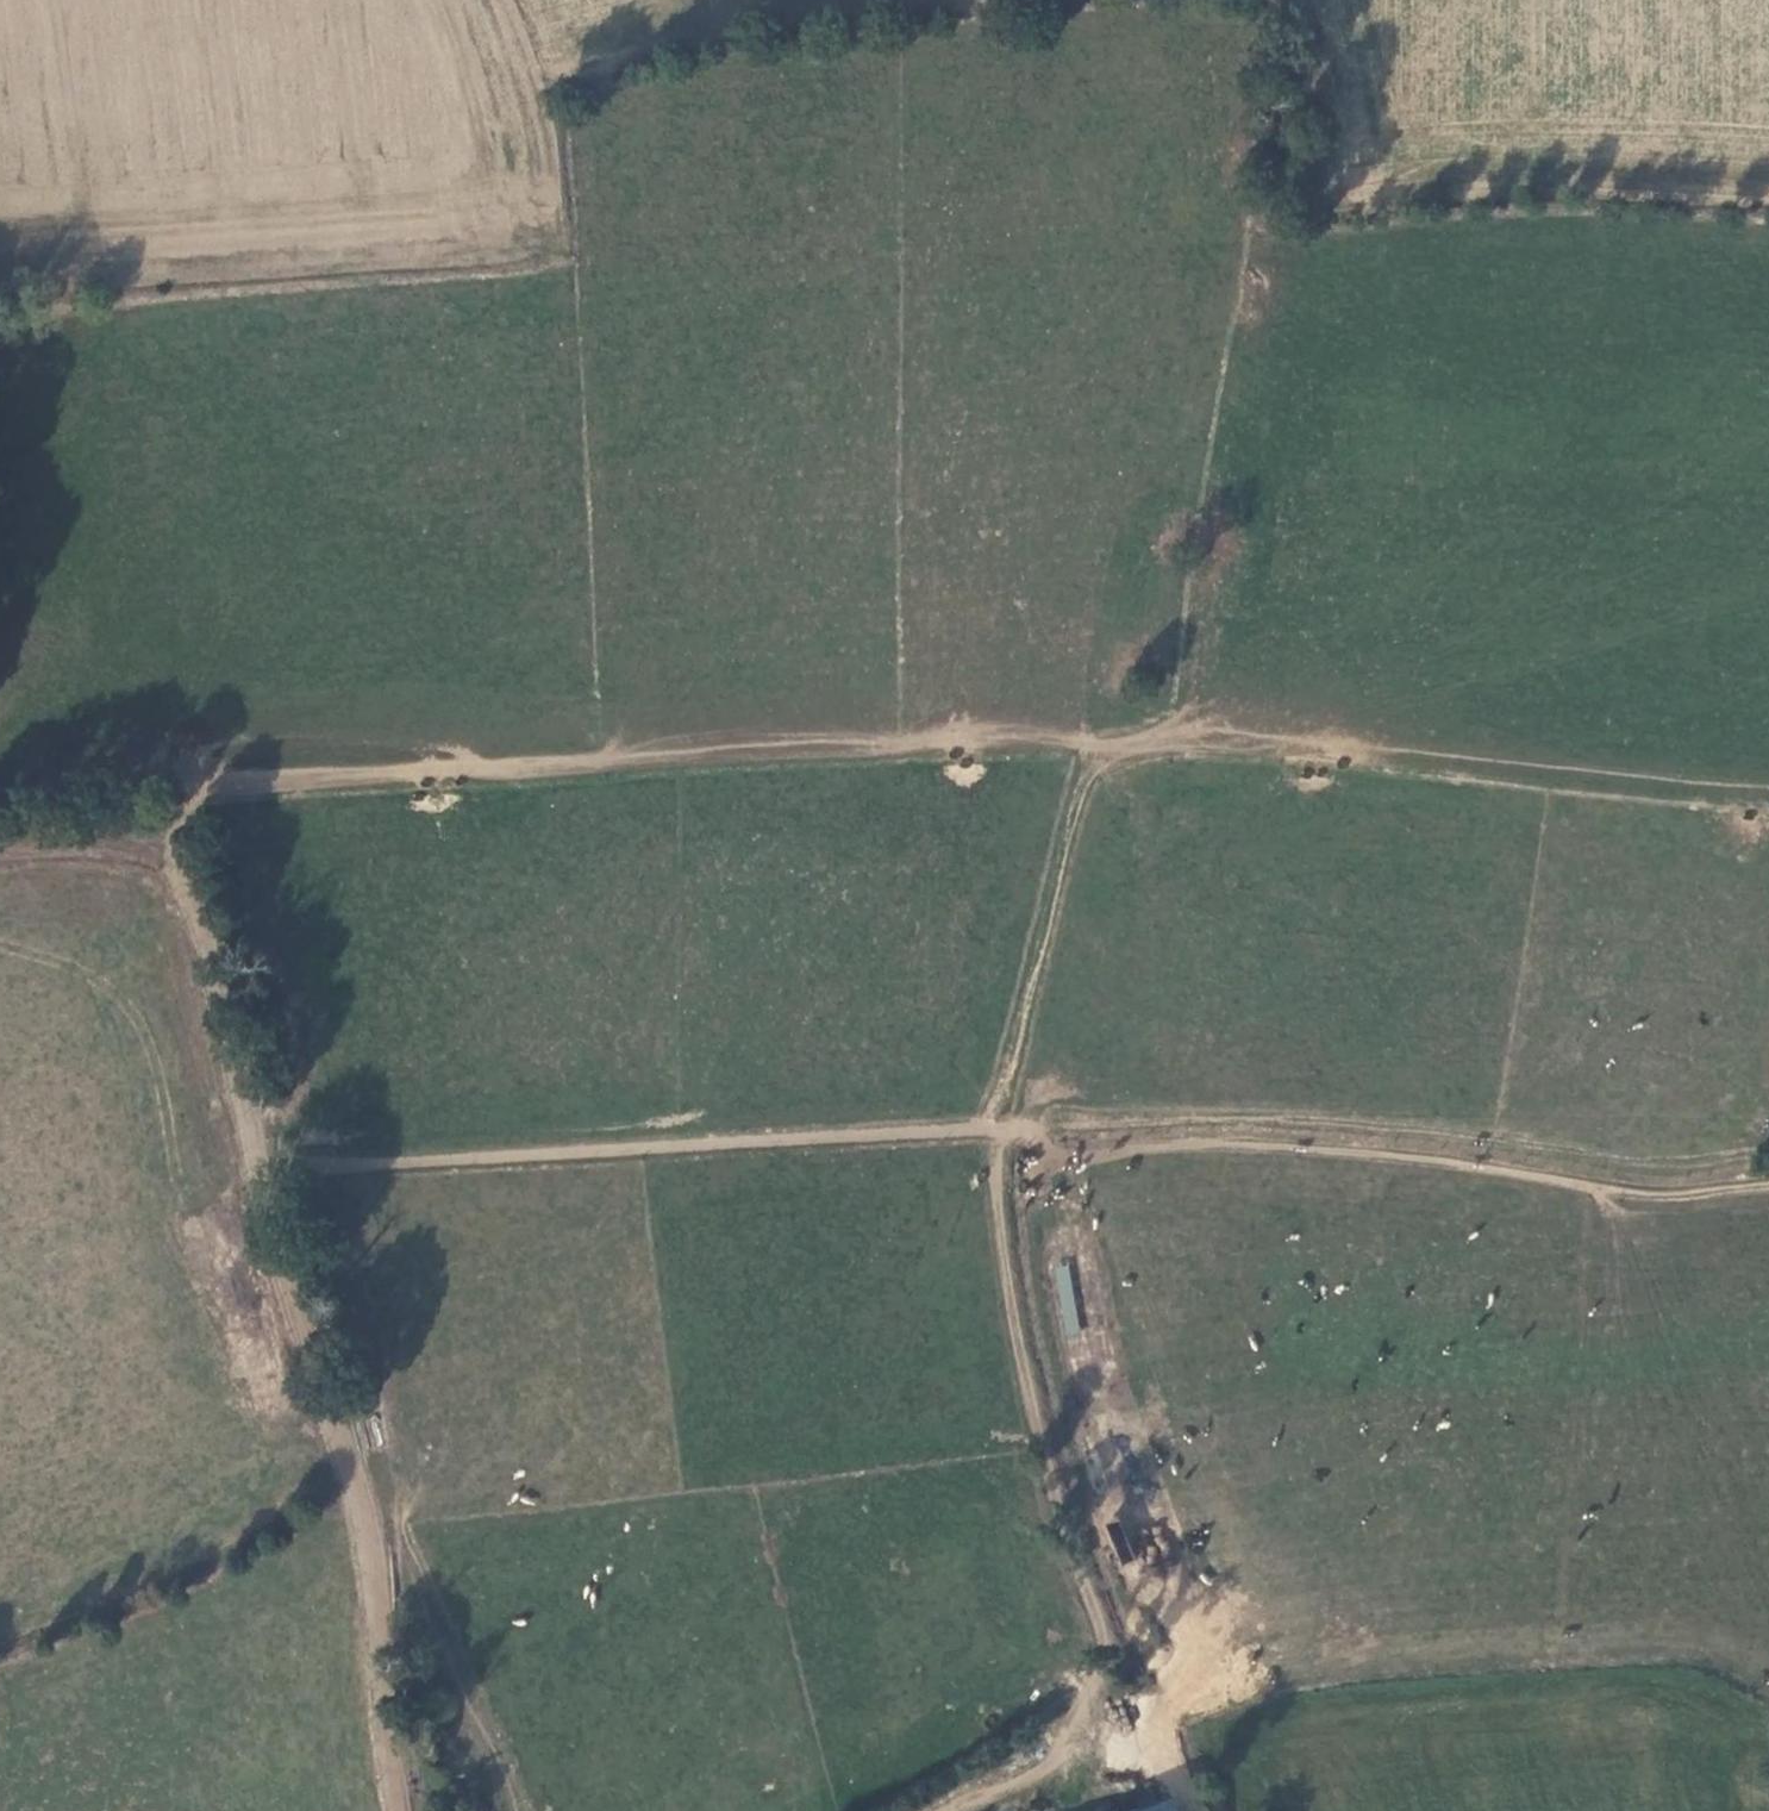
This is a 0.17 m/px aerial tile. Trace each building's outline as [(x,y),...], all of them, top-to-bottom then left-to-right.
[(1171,1800),(1142,1810),(1175,1810),(1171,1800)]
